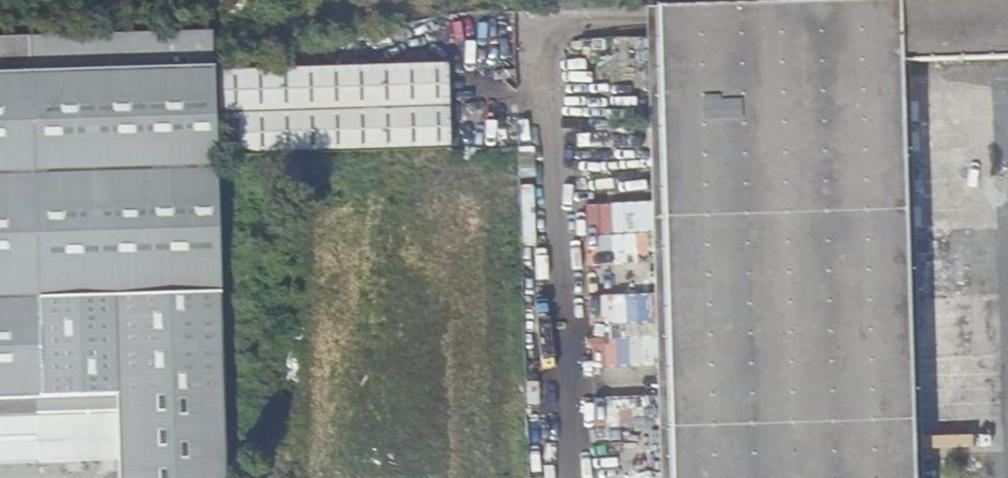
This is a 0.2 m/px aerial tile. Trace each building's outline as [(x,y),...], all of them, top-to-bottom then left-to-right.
[(903,71),(1007,68),(1007,0),(789,0),(660,4),(668,477),(911,477),(903,71)] [(212,42),(211,20),(0,26),(0,49),(212,42)] [(444,36),(221,44),(222,127),(447,117),(444,36)] [(212,42),(0,49),(0,466),(51,462),(49,401),(120,399),(122,459),(123,477),(225,477),(213,67),(212,42)] [(83,460),(122,459),(120,399),(49,401),(51,462),(51,475),(83,474),(83,460)]
